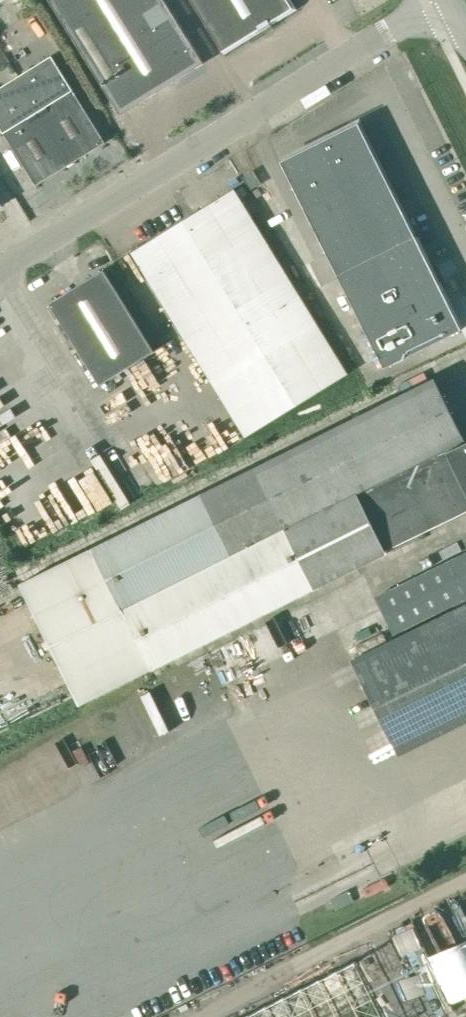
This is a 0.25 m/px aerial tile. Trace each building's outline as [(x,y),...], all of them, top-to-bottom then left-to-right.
[(120,115),(203,63),(164,0),(48,0),(120,115)] [(222,51),(260,28),(262,31),(270,26),(268,23),(292,8),(287,0),(190,0),(222,51)] [(35,186),(105,143),(51,56),(0,88),(0,128),(35,186)] [(411,235),(356,128),(284,163),(339,270),(336,271),(383,364),(460,325),(413,234),(411,235)] [(243,177),(252,191),(262,184),(254,171),(243,177)] [(132,253),(246,437),(285,413),(348,374),(235,190),(132,253)] [(50,304),(100,385),(155,352),(104,270),(50,304)] [(20,583),(80,705),(151,669),(151,670),(314,589),(387,553),(386,550),(465,511),(465,442),(434,378),(20,583)] [(158,489),(205,466),(196,446),(149,469),(158,489)] [(465,598),(465,552),(376,597),(394,633),(465,598)] [(352,660),(398,754),(465,721),(465,604),(352,660)] [(348,891),(330,899),(334,909),(352,900),(348,891)]
